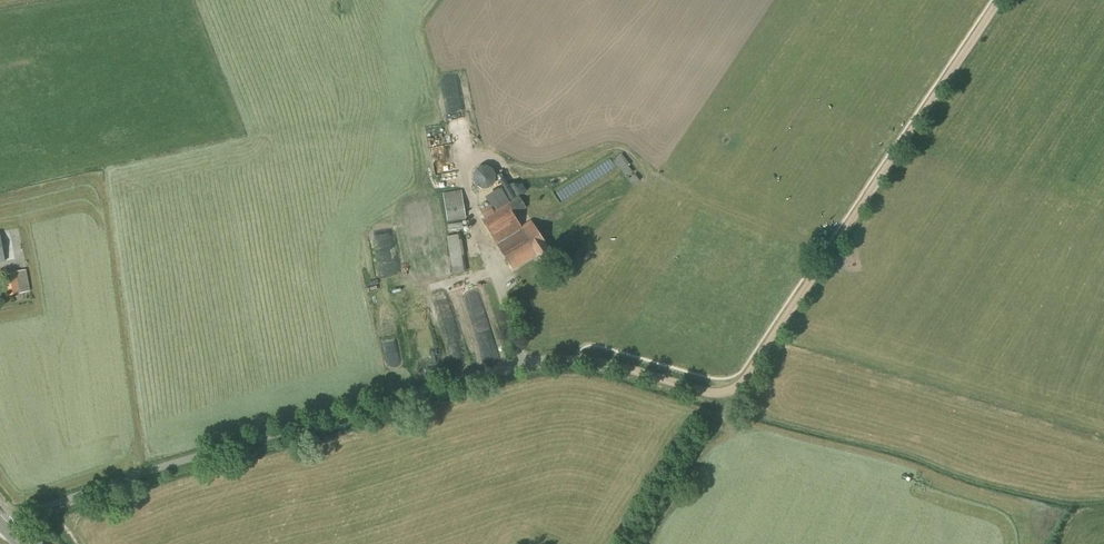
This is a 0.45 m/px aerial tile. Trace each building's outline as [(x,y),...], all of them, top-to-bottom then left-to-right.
[(481,188),(487,188),(490,187),(492,186),(495,180),(495,173),(493,168),(487,165),(481,165),(476,167),(472,173),(472,180),(475,185),(478,187),(481,188)] [(507,184),(488,195),(496,208),(525,190),(517,176),(506,182),(507,184)] [(447,221),(465,219),(461,190),(443,193),(447,221)] [(514,215),(526,208),(519,196),(494,212),(489,205),(480,212),(484,218),(481,220),(497,245),(496,245),(512,270),(536,255),(539,259),(550,252),(540,236),(530,220),(521,226),(514,215)] [(465,235),(454,235),(456,268),(468,268),(465,235)] [(474,253),(477,269),(484,268),(481,252),(474,253)] [(9,295),(19,293),(29,291),(25,269),(15,271),(5,273),(9,295)]
